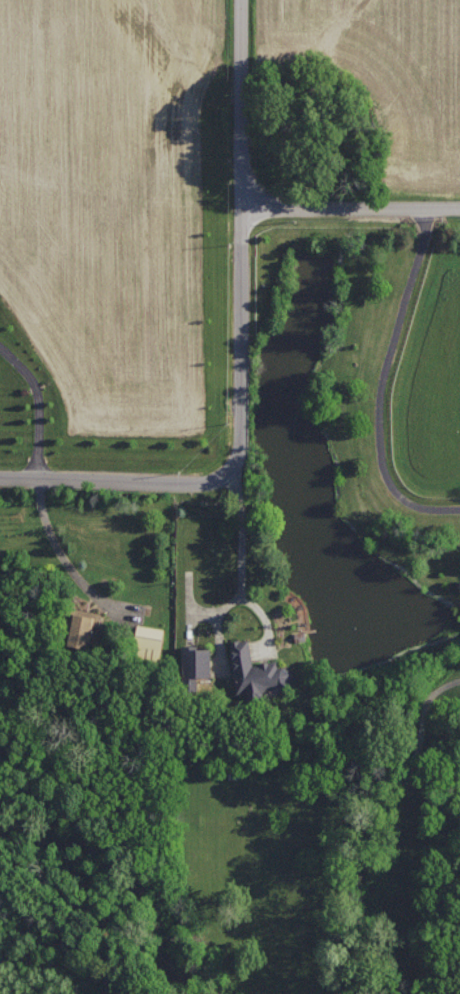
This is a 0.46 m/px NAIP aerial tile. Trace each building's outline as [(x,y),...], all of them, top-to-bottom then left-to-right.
[(68,644),(90,648),(97,612),(76,607),(68,644)] [(164,628),(138,624),(134,643),(161,648),(164,628)] [(230,640),(238,694),(247,693),(248,700),(266,697),(264,686),(292,682),(290,666),(279,668),(278,660),(253,663),(249,637),(230,640)] [(211,676),(212,646),(185,646),(184,688),(198,689),(198,676),(211,676)]
